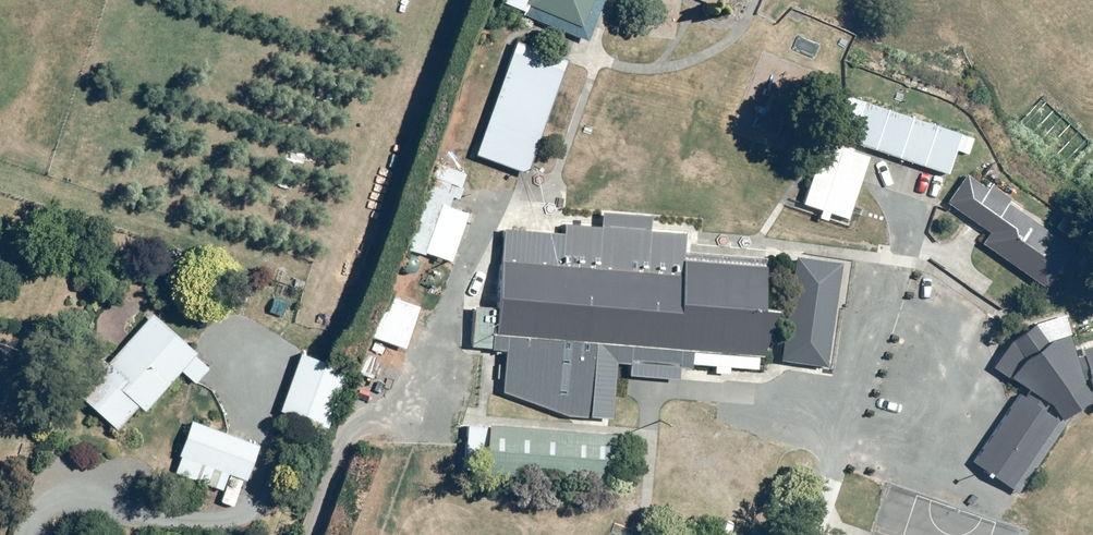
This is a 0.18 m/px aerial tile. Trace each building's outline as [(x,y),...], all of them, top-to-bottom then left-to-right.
[(526,2),(527,2),(522,15),(587,40),(602,0),(527,0),(526,2)] [(517,40),(474,152),(524,172),(568,61),(517,40)] [(848,139),(947,172),(954,151),(968,156),(975,134),(851,93),(841,124),(852,128),(848,139)] [(821,140),(800,203),(819,208),(816,217),(829,220),(831,212),(856,219),(860,205),(855,204),(869,153),(821,140)] [(431,160),(401,246),(424,253),(425,250),(453,259),(468,210),(451,205),(453,198),(459,200),(468,172),(431,160)] [(966,172),(943,199),(987,228),(979,241),(1046,285),(1074,243),(966,172)] [(684,260),(686,238),(639,235),(637,268),(604,266),(606,233),(503,226),(497,303),(472,302),(471,344),(504,344),(503,390),(569,415),(570,415),(572,416),(573,416),(575,417),(576,417),(578,417),(580,417),(581,417),(583,417),(585,417),(586,417),(588,416),(589,416),(591,416),(592,415),(594,415),(595,414),(597,413),(598,413),(600,412),(601,411),(603,410),(604,409),(605,408),(606,407),(607,406),(608,405),(609,403),(610,402),(611,401),(612,399),(613,398),(614,396),(614,395),(615,393),(617,360),(629,361),(628,372),(678,375),(678,364),(759,369),(761,337),(772,338),(774,304),(761,303),(764,265),(684,260)] [(840,261),(795,257),(786,359),(830,363),(840,261)] [(422,303),(386,291),(371,337),(408,348),(422,303)] [(103,360),(75,389),(116,430),(140,405),(144,410),(181,371),(196,385),(213,366),(154,310),(105,361),(103,360)] [(1092,344),(1089,333),(1073,336),(1070,316),(1069,316),(1068,316),(1066,316),(1064,315),(1063,315),(1061,315),(1060,315),(1058,315),(1056,315),(1055,315),(1053,315),(1052,315),(1050,316),(1048,316),(1047,316),(1045,316),(1044,317),(1042,317),(1040,317),(1039,318),(1037,318),(1036,319),(1034,319),(1033,320),(1031,320),(1030,321),(1028,322),(1027,322),(1025,323),(1024,324),(1023,325),(1021,325),(1020,326),(1018,327),(1017,328),(1016,329),(1015,330),(1013,331),(1012,332),(1011,333),(1010,334),(1009,335),(1007,337),(1006,338),(1005,339),(1004,340),(1003,342),(1002,343),(1001,344),(1000,345),(999,347),(999,348),(998,350),(997,351),(996,352),(995,354),(995,355),(994,357),(994,358),(993,360),(992,361),(992,363),(991,364),(991,366),(1005,375),(991,396),(1007,407),(972,461),(1020,492),(1067,419),(1061,416),(1084,398),(1085,404),(1092,402),(1092,344)] [(302,346),(277,408),(326,428),(352,368),(302,346)] [(180,455),(174,472),(222,489),(218,501),(235,507),(245,478),(260,442),(190,415),(176,454),(180,455)] [(609,428),(487,418),(484,473),(604,483),(609,428)]
